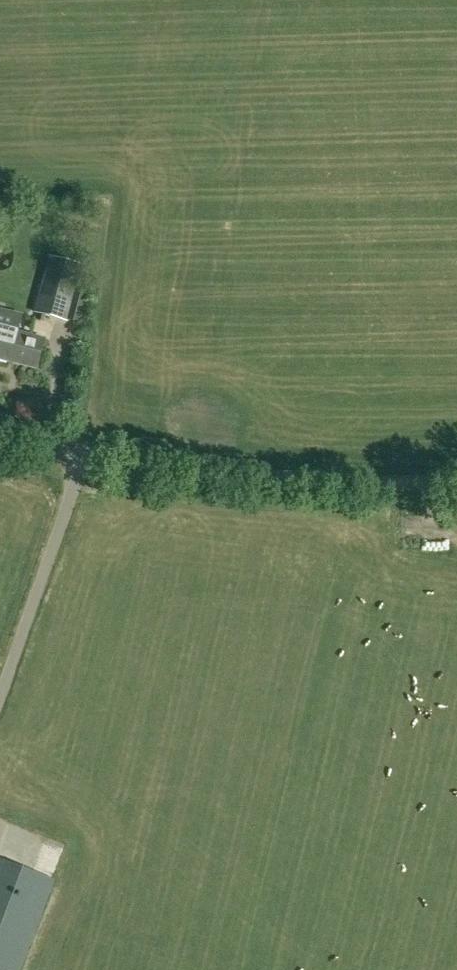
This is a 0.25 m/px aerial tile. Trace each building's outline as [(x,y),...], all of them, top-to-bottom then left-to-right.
[(67,321),(77,282),(82,264),(51,256),(36,312),(67,321)] [(18,332),(22,315),(0,309),(0,358),(37,368),(45,339),(18,332)] [(61,877),(71,856),(55,848),(45,870),(61,877)] [(55,880),(0,859),(0,969),(21,969),(55,880)]
